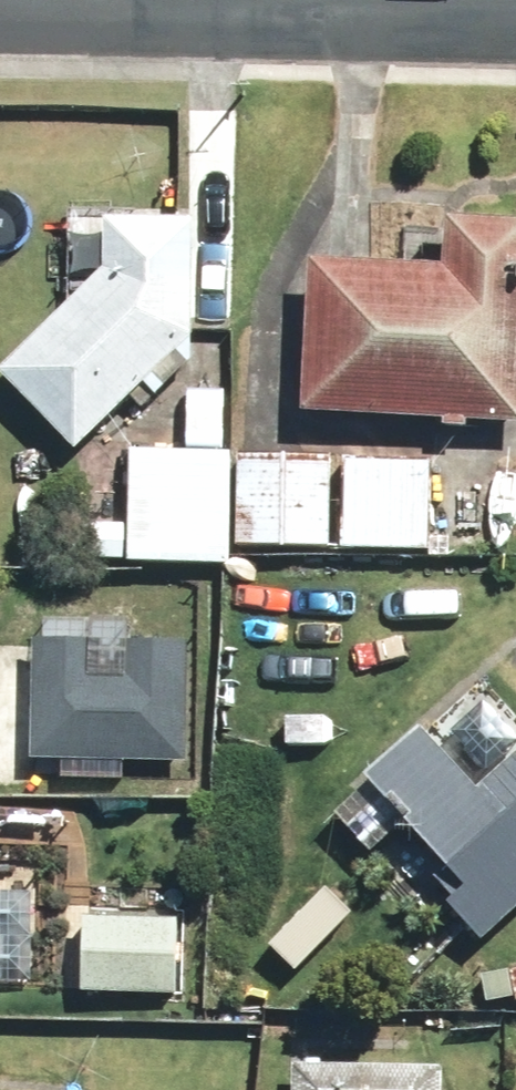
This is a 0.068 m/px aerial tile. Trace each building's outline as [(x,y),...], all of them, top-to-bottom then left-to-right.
[(77,454),(151,383),(160,392),(189,365),(204,213),(106,203),(98,277),(0,372),(0,375),(77,454)] [(318,262),(311,404),(515,414),(515,224),(448,221),(446,268),(318,262)] [(234,450),(128,447),(124,564),(230,567),(234,450)] [(335,455),(265,453),(238,487),(236,544),(332,547),(335,455)] [(431,551),(432,531),(478,533),(479,503),(433,501),(435,460),(344,456),(340,548),(431,551)] [(188,645),(123,642),(122,674),(99,673),(101,641),(34,638),(29,756),(183,762),(188,645)] [(490,684),(433,740),(419,726),(343,800),(336,808),(380,853),(406,827),(463,885),(444,904),(488,948),(515,920),(515,710),(490,684)] [(186,920),(87,914),(82,995),(182,1000),(186,920)] [(297,1066),(296,1089),(446,1089),(447,1071),(297,1066)]
